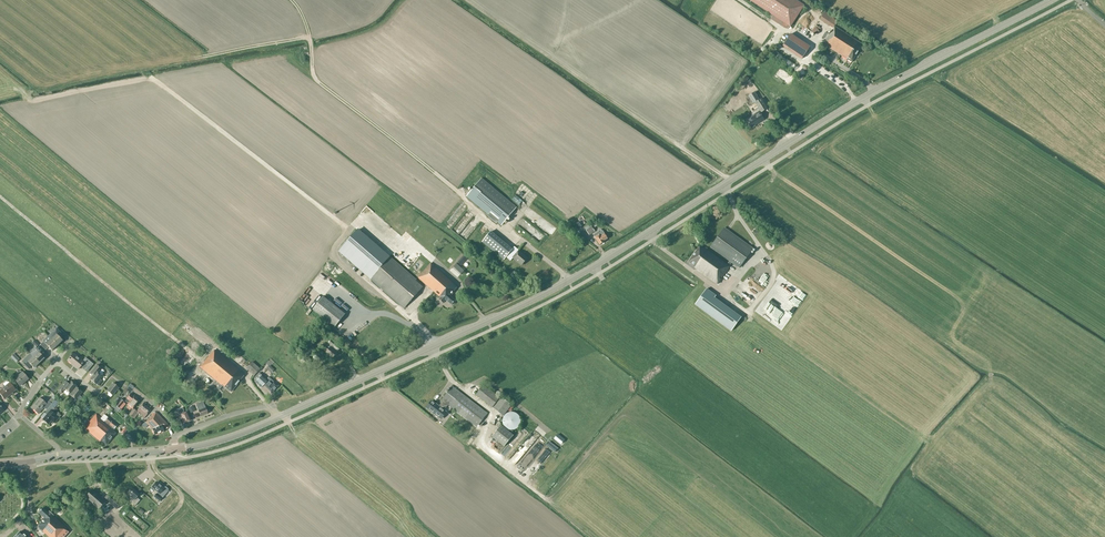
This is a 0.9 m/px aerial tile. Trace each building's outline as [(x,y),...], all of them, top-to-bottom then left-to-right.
[(796,0),(749,0),(773,16),(770,19),(783,28),(787,29),(789,26),(790,27),(804,5),(796,0)] [(834,18),(825,12),(820,19),(833,28),(837,22),(833,19),(834,18)] [(834,26),(833,28),(829,34),(825,32),(822,37),(827,39),(824,44),(851,62),(863,45),(834,26)] [(819,30),(815,27),(811,32),(816,35),(819,30)] [(810,47),(790,34),(782,46),(802,59),(810,47)] [(787,70),(791,65),(775,51),(771,55),(787,70)] [(802,70),(797,78),(800,80),(805,72),(802,70)] [(767,108),(761,99),(761,98),(759,99),(754,92),(748,95),(753,103),(755,102),(761,112),(767,108)] [(759,112),(746,120),(748,123),(749,124),(751,127),(764,119),(759,112)] [(516,207),(481,178),(466,196),(501,225),(516,207)] [(514,197),(512,199),(518,204),(517,205),(522,210),(525,206),(514,197)] [(551,236),(556,230),(528,210),(524,216),(551,236)] [(466,212),(450,230),(463,241),(472,232),(465,225),(472,217),(466,212)] [(592,227),(586,230),(589,235),(595,231),(592,227)] [(729,261),(727,264),(729,266),(731,263),(739,268),(753,248),(724,227),(710,247),(729,261)] [(595,237),(600,245),(604,242),(603,241),(608,238),(602,231),(601,229),(598,231),(598,232),(594,235),(595,237)] [(389,258),(357,230),(339,250),(371,278),(371,279),(404,308),(423,287),(416,281),(416,280),(390,257),(389,258)] [(504,260),(510,252),(512,249),(491,231),(482,242),(504,260)] [(539,243),(543,237),(539,234),(534,240),(539,243)] [(700,245),(688,262),(695,267),(717,284),(729,266),(727,264),(700,245)] [(514,247),(512,249),(510,252),(514,256),(513,257),(522,265),(527,258),(514,247)] [(455,261),(460,266),(467,258),(461,253),(455,261)] [(449,280),(431,263),(418,277),(441,297),(439,299),(443,303),(446,300),(451,305),(455,301),(450,296),(455,291),(454,290),(457,287),(456,286),(458,284),(451,278),(449,280)] [(464,270),(456,264),(452,268),(460,275),(464,270)] [(707,289),(702,295),(695,305),(731,331),(741,317),(730,309),(714,298),(716,295),(707,289)] [(323,297),(313,310),(334,327),(345,314),(323,297)] [(786,333),(797,318),(775,302),(771,308),(764,318),(786,333)] [(801,314),(804,309),(798,305),(795,311),(801,314)] [(51,339),(57,346),(62,341),(59,338),(63,335),(56,328),(48,336),(51,339)] [(200,347),(205,340),(197,334),(193,340),(189,338),(184,345),(194,353),(199,347),(201,349),(197,355),(201,358),(206,351),(200,347)] [(57,346),(51,339),(48,336),(40,344),(45,350),(48,347),(52,350),(57,346)] [(326,352),(333,358),(337,353),(336,352),(341,348),(331,340),(329,342),(332,345),(326,352)] [(306,357),(314,349),(310,345),(302,353),(306,357)] [(45,354),(38,346),(35,349),(29,354),(30,355),(39,363),(44,358),(42,357),(45,354)] [(240,379),(244,375),(214,350),(200,367),(220,384),(217,388),(219,390),(222,386),(224,388),(225,387),(231,392),(241,380),(240,379)] [(93,364),(91,362),(85,358),(82,361),(73,353),(67,360),(74,366),(78,370),(81,366),(87,371),(93,364)] [(34,368),(39,363),(30,355),(28,357),(30,359),(28,362),(25,359),(22,362),(27,367),(30,365),(34,368)] [(254,375),(260,369),(252,362),(246,368),(254,375)] [(95,384),(102,376),(98,373),(102,369),(96,365),(92,371),(95,373),(90,379),(95,384)] [(274,370),(269,366),(266,369),(271,374),(274,370)] [(20,386),(28,379),(22,372),(14,379),(20,386)] [(267,381),(261,375),(259,373),(254,378),(256,380),(255,382),(261,387),(263,385),(271,393),(278,386),(269,378),(267,381)] [(61,393),(65,389),(70,394),(76,386),(71,381),(68,384),(65,381),(57,390),(61,393)] [(15,390),(9,383),(0,391),(0,393),(5,399),(15,390)] [(106,391),(112,395),(118,388),(113,383),(106,391)] [(499,398),(483,385),(475,394),(492,407),(499,398)] [(448,405),(477,427),(487,413),(452,386),(442,400),(443,401),(448,405)] [(72,403),(75,406),(77,404),(80,400),(77,398),(82,392),(76,387),(70,395),(75,399),(72,403)] [(46,410),(51,404),(58,395),(55,393),(46,404),(39,398),(31,408),(38,414),(43,407),(46,410)] [(125,398),(129,401),(127,405),(132,409),(139,401),(134,396),(133,396),(130,393),(125,398)] [(511,405),(501,398),(493,408),(503,416),(511,405)] [(119,408),(124,402),(120,399),(115,405),(119,408)] [(58,403),(54,400),(51,404),(46,410),(49,412),(42,420),(48,425),(51,421),(54,423),(58,418),(55,416),(55,415),(52,412),(55,409),(54,409),(58,403)] [(198,411),(200,416),(208,413),(203,401),(195,404),(198,411)] [(446,412),(444,410),(448,405),(443,401),(439,406),(431,401),(426,407),(441,419),(446,412)] [(139,412),(142,414),(143,415),(142,417),(144,418),(151,410),(143,403),(136,411),(133,409),(129,415),(133,417),(136,414),(137,415),(139,412)] [(183,423),(191,420),(187,412),(184,413),(183,411),(184,410),(182,407),(177,410),(179,415),(176,416),(178,420),(180,419),(181,419),(183,423)] [(163,430),(170,427),(156,412),(145,422),(152,429),(155,435),(164,431),(163,430)] [(503,418),(502,421),(503,424),(504,426),(505,428),(508,429),(510,430),(513,430),(515,429),(517,428),(519,426),(520,424),(521,421),(520,418),(519,416),(517,414),(515,413),(513,412),(510,412),(508,413),(505,414),(504,416),(503,418)] [(114,429),(117,426),(108,418),(105,422),(96,414),(83,429),(99,442),(101,441),(106,445),(114,436),(113,435),(115,433),(113,431),(115,430),(114,429)] [(514,435),(501,425),(491,436),(504,447),(514,435)] [(565,439),(558,434),(554,439),(561,445),(565,439)] [(516,435),(508,446),(514,451),(509,459),(516,465),(535,439),(529,435),(524,441),(516,435)] [(558,448),(549,441),(546,445),(555,452),(558,448)] [(534,476),(551,452),(544,447),(532,464),(528,461),(525,465),(529,467),(522,476),(527,479),(531,473),(534,476)] [(538,481),(540,482),(547,473),(541,468),(530,482),(534,485),(538,481)] [(154,496),(159,501),(163,497),(163,496),(168,491),(167,489),(165,487),(164,488),(156,482),(152,487),(158,492),(157,494),(156,494),(154,496)] [(139,494),(132,488),(127,494),(132,498),(130,501),(135,506),(139,500),(136,497),(138,494),(139,494)] [(91,490),(85,497),(96,506),(102,500),(91,490)] [(109,492),(104,498),(116,508),(121,502),(109,492)] [(67,528),(49,511),(47,513),(42,508),(38,512),(43,517),(39,522),(40,523),(37,526),(48,536),(59,536),(67,528)]
